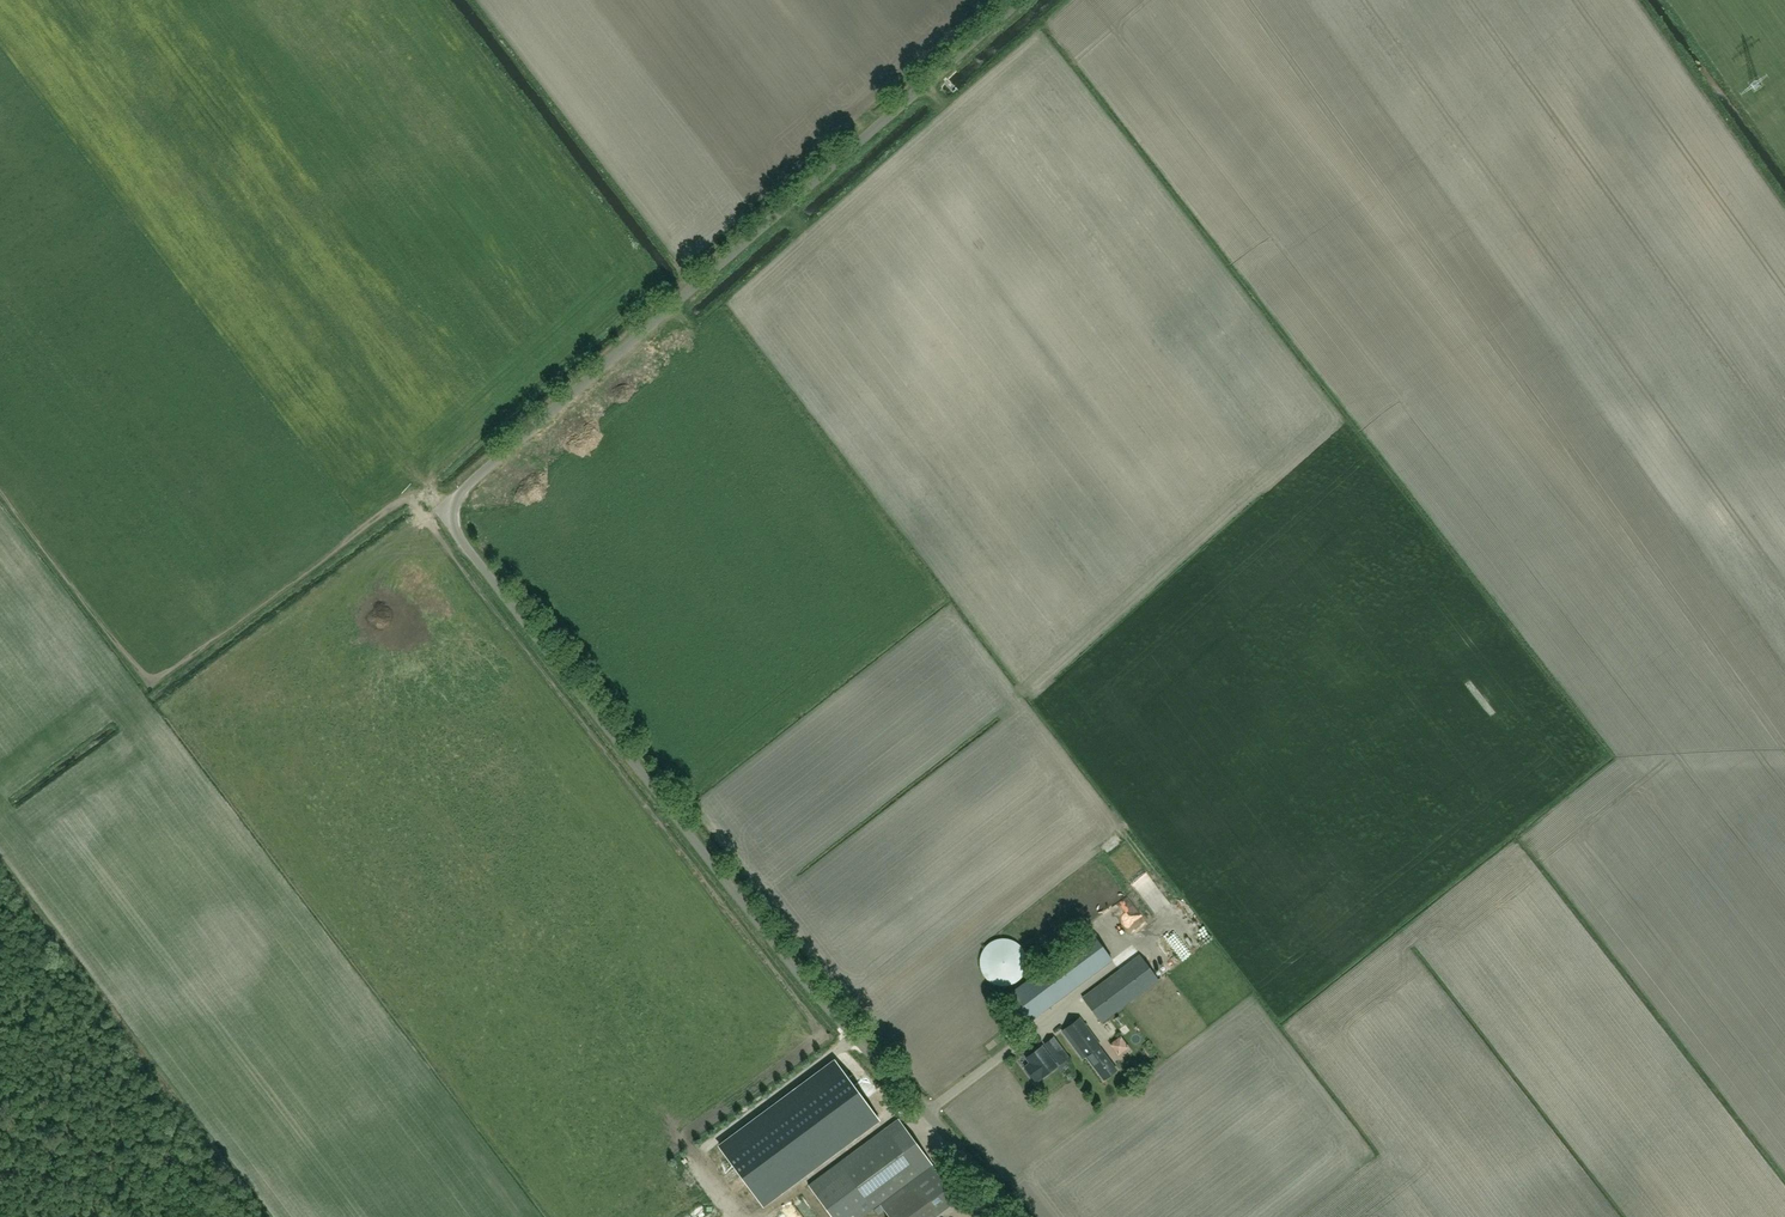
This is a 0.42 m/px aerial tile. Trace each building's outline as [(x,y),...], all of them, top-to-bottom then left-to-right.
[(1129,872),(1135,880),(1147,872),(1141,864),(1129,872)] [(1033,976),(1004,998),(1025,1025),(1112,960),(1091,932),(1081,940),(1033,976)] [(1101,1023),(1158,981),(1140,955),(1082,997),(1101,1023)] [(1104,1079),(1116,1070),(1098,1046),(1100,1045),(1079,1018),(1062,1031),(1083,1058),(1086,1056),(1104,1079)] [(1062,1050),(1053,1038),(1045,1044),(1054,1056),(1062,1050)] [(1107,1047),(1114,1060),(1120,1057),(1112,1044),(1107,1047)] [(1041,1046),(1026,1058),(1030,1063),(1024,1067),(1035,1082),(1041,1077),(1041,1078),(1056,1066),(1041,1046)] [(835,1061),(719,1147),(762,1204),(878,1119),(835,1061)] [(810,1186),(815,1194),(832,1216),(861,1216),(871,1210),(919,1174),(899,1147),(912,1137),(905,1128),(899,1120),(810,1186)]
